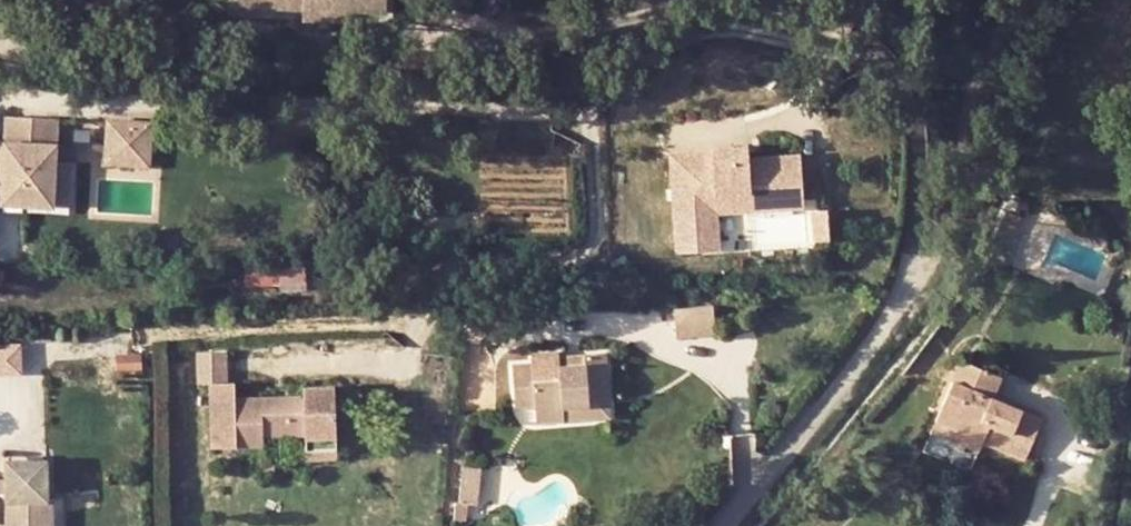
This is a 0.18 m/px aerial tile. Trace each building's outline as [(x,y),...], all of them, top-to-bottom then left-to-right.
[(259,13),(260,0),(227,0),(226,11),(259,13)] [(383,21),(384,0),(260,0),(259,13),(292,16),(293,12),(302,12),(302,16),(383,21)] [(63,114),(11,114),(10,137),(7,199),(7,201),(74,202),(74,159),(63,159),(63,114)] [(135,169),(137,127),(96,126),(97,168),(135,169)] [(7,199),(10,137),(0,136),(0,199),(7,199)] [(697,260),(719,260),(719,246),(738,245),(738,221),(737,203),(774,202),(774,214),(826,213),(825,168),(757,169),(757,156),(737,156),(737,160),(695,161),(697,260)] [(757,156),(757,169),(773,168),(773,156),(757,156)] [(737,203),(738,221),(826,220),(826,213),(774,214),(774,202),(737,203)] [(850,224),(835,224),(835,236),(850,236),(850,224)] [(850,236),(835,236),(836,254),(851,253),(850,236)] [(719,260),(738,259),(738,245),(719,246),(719,260)] [(329,289),(328,266),(249,270),(249,293),(329,289)] [(710,344),(709,314),(680,315),(681,345),(710,344)] [(18,376),(17,348),(3,348),(5,376),(18,376)] [(196,350),(197,383),(209,383),(211,446),(263,445),(263,434),(304,433),(305,447),(337,447),(334,384),(302,385),(302,393),(235,396),(235,380),(226,380),(226,348),(196,350)] [(996,372),(959,358),(937,422),(979,437),(1018,453),(1035,410),(988,393),(996,372)] [(534,431),(563,430),(561,417),(588,415),(587,404),(609,401),(606,360),(584,361),(585,374),(559,375),(559,361),(529,363),(530,373),(508,375),(511,415),(532,413),(534,431)] [(563,430),(611,426),(609,401),(587,404),(588,415),(561,417),(563,430)] [(933,433),(975,449),(979,437),(937,422),(933,433)] [(337,458),(337,447),(305,447),(305,459),(337,458)] [(8,463),(3,463),(4,481),(0,481),(0,512),(4,512),(4,525),(11,525),(8,463)] [(8,463),(11,525),(47,525),(47,503),(42,503),(41,463),(8,463)] [(473,512),(475,482),(459,480),(457,511),(473,512)]
